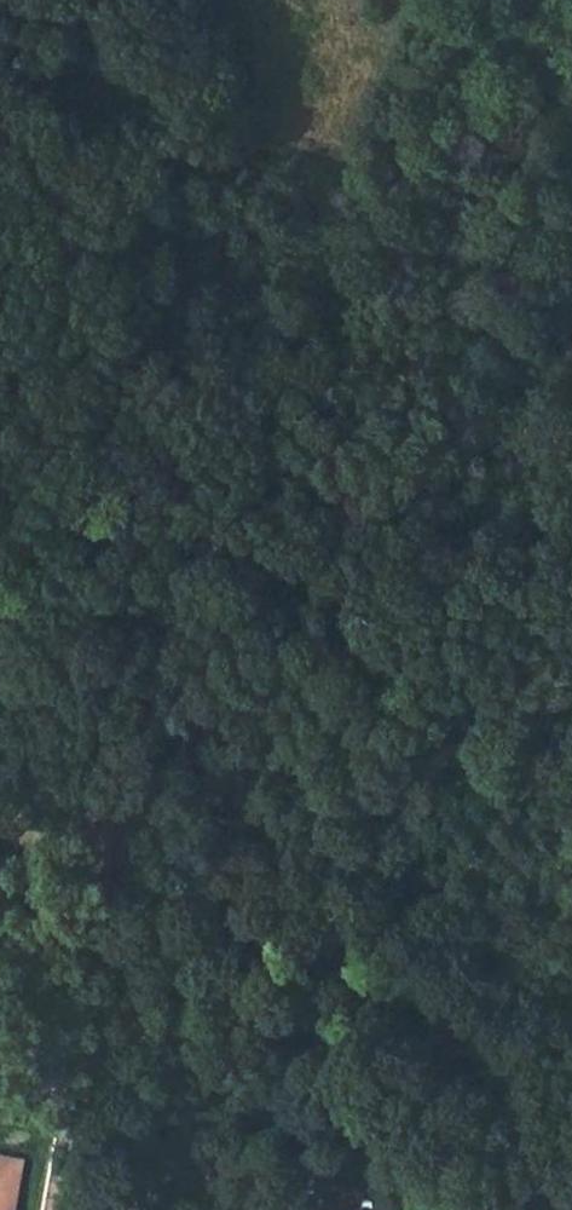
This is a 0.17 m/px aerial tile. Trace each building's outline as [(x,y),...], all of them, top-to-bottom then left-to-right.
[(25,1158),(0,1153),(0,1209),(15,1209),(25,1158)]
